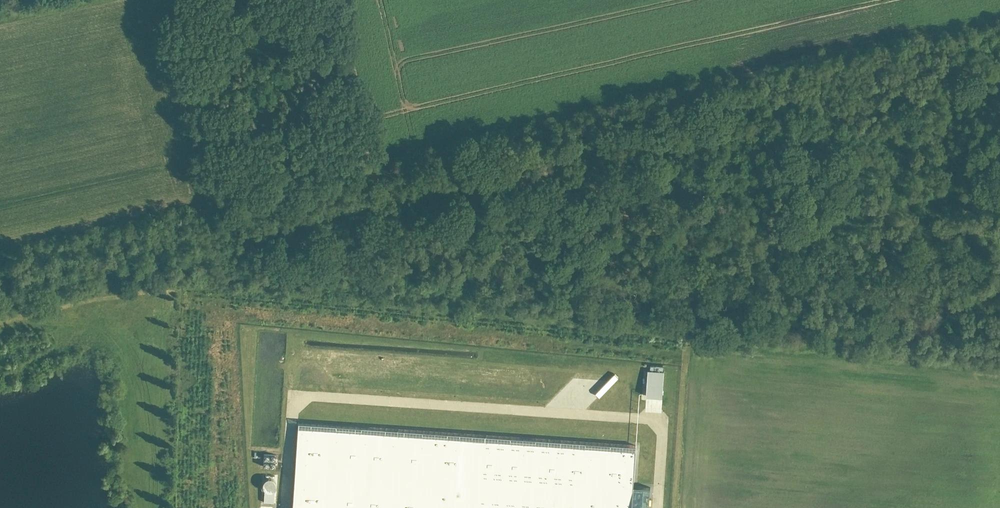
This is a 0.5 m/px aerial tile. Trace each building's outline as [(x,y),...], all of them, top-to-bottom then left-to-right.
[(661,396),(663,370),(645,369),(644,395),(661,396)] [(603,370),(583,389),(593,399),(613,381),(603,370)] [(298,424),(292,507),(632,507),(636,447),(298,424)]
